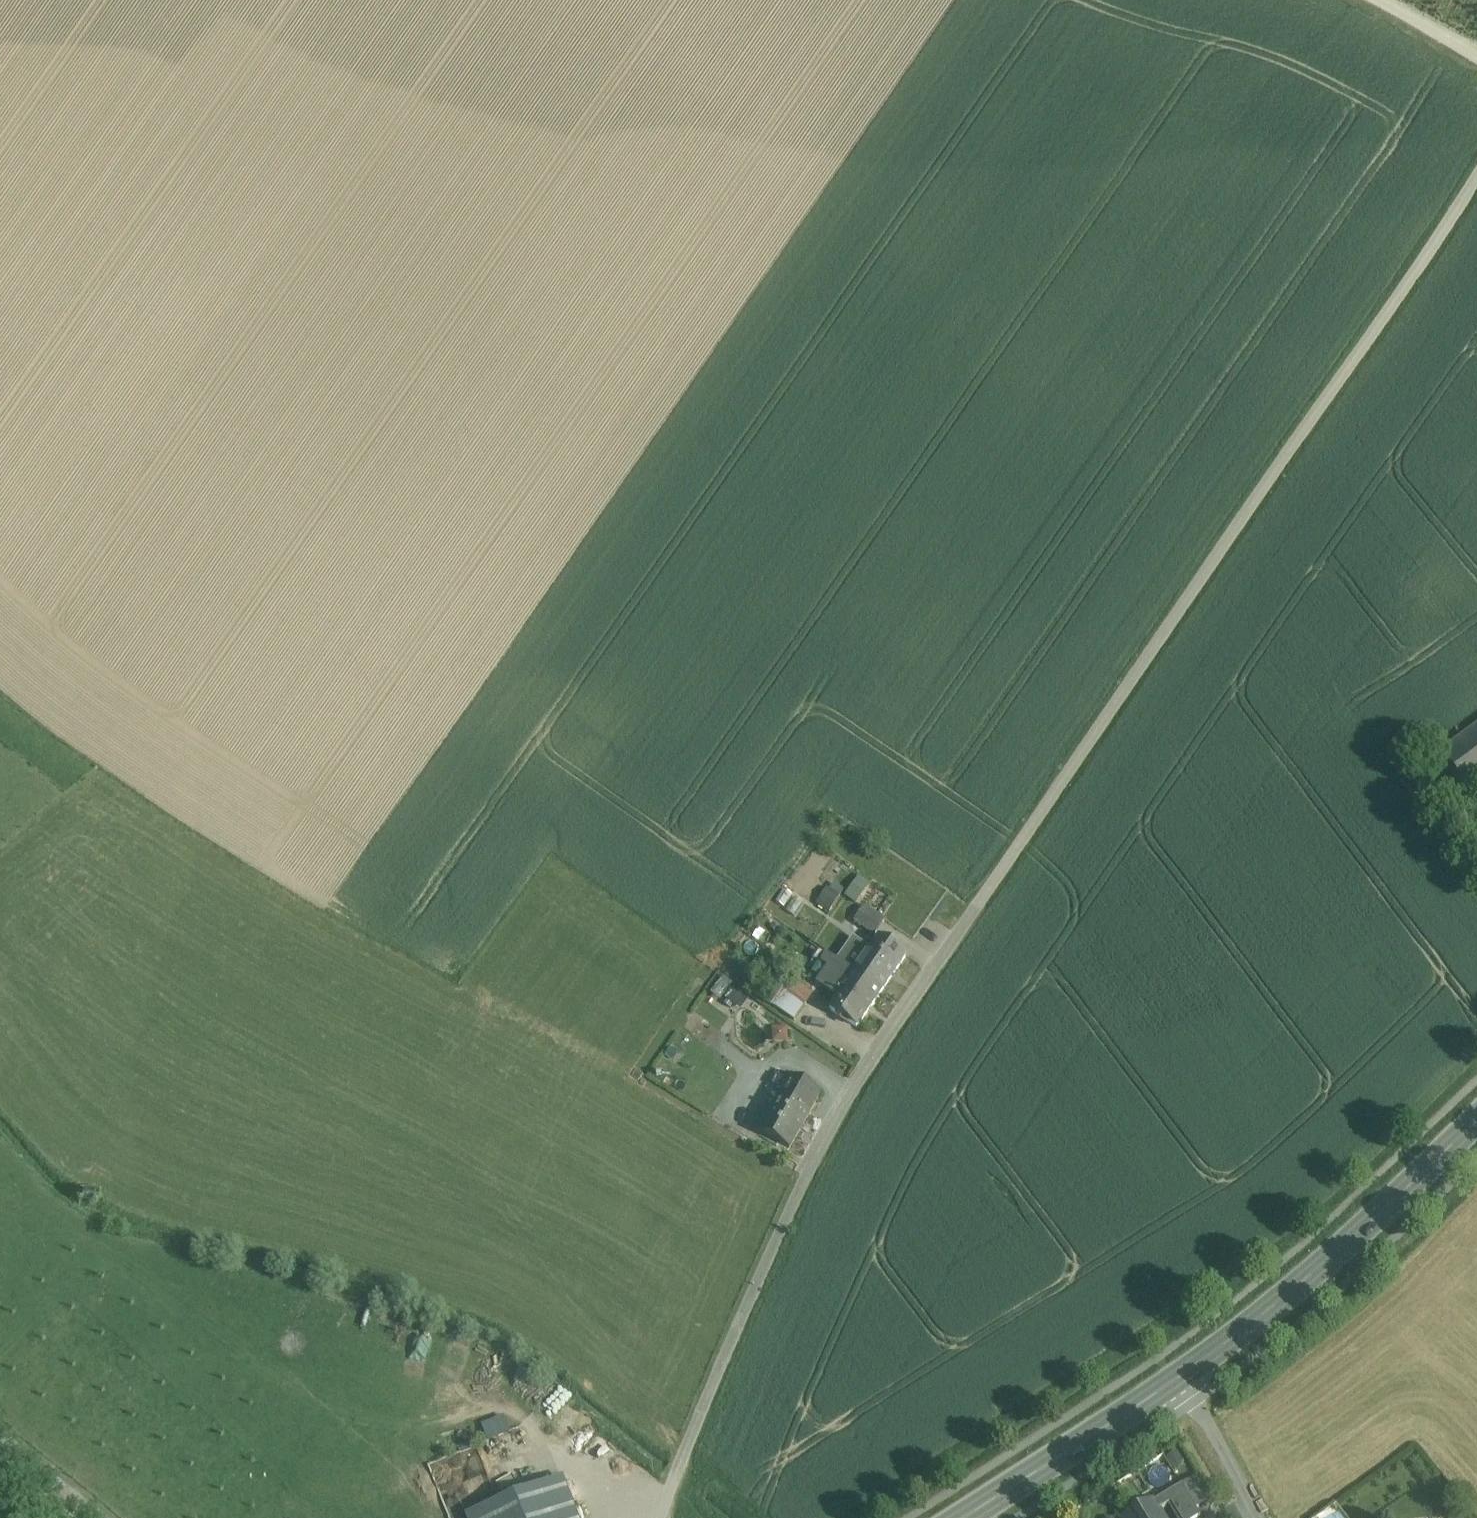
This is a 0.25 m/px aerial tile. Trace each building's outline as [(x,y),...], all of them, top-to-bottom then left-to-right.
[(1440,755),(1470,797),(1476,793),(1476,728),(1440,755)] [(859,874),(847,891),(859,900),(871,882),(859,874)] [(826,887),(816,903),(829,912),(840,895),(826,887)] [(885,919),(865,906),(855,922),(874,935),(885,919)] [(838,959),(855,968),(866,944),(849,936),(838,959)] [(879,937),(855,973),(882,992),(906,956),(879,937)] [(855,973),(827,955),(822,963),(829,968),(821,981),(821,986),(838,997),(830,1009),(857,1028),(882,992),(855,973)] [(736,1010),(747,999),(724,976),(713,987),(736,1010)] [(776,983),(764,1000),(772,1006),(784,989),(776,983)] [(806,1005),(784,989),(772,1006),(795,1021),(806,1005)] [(791,1078),(770,1115),(765,1112),(755,1130),(790,1149),(821,1094),(791,1078)] [(1196,1476),(1182,1485),(1196,1509),(1211,1500),(1196,1476)] [(469,1514),(470,1517),(578,1517),(562,1478),(469,1514)] [(1154,1502),(1159,1510),(1171,1503),(1180,1517),(1197,1517),(1201,1516),(1196,1509),(1182,1485),(1154,1502)] [(1127,1517),(1163,1517),(1159,1510),(1154,1502),(1127,1517)]
